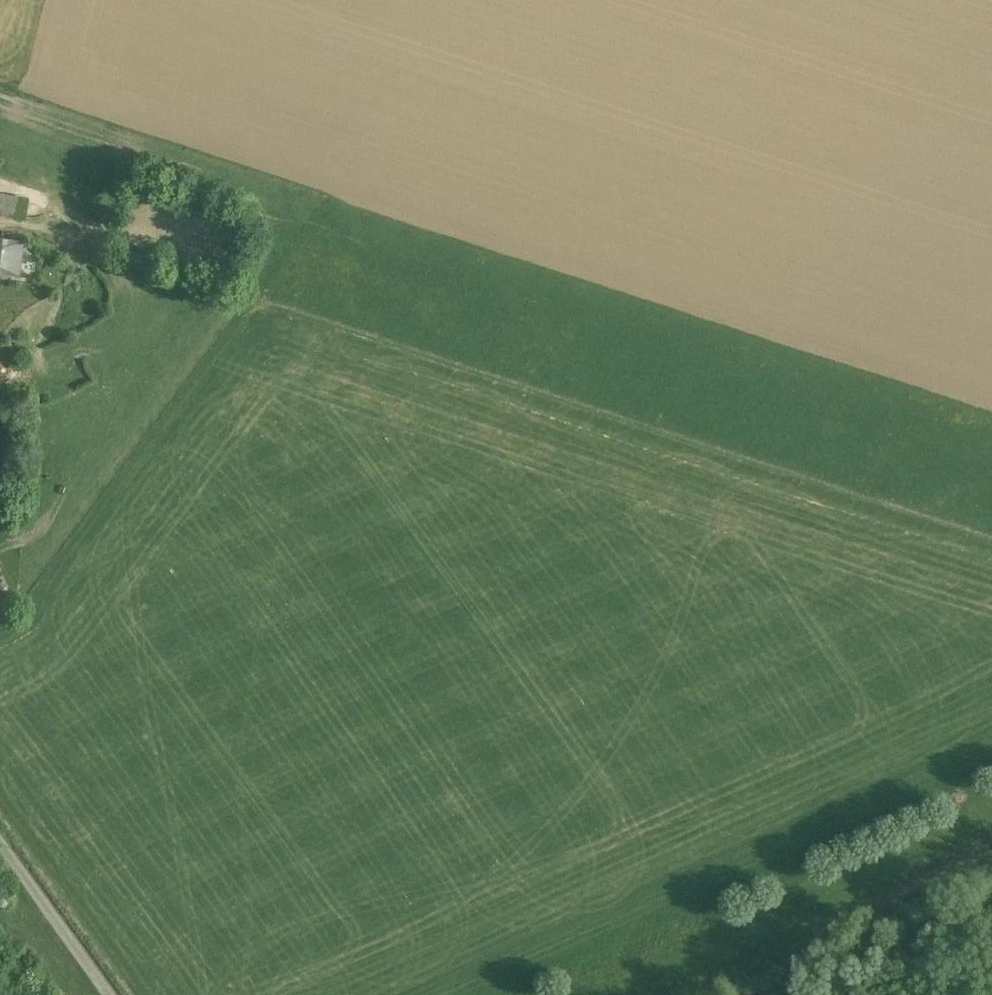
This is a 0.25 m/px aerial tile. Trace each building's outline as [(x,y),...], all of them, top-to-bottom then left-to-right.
[(0,194),(0,217),(23,222),(28,199),(0,194)] [(0,238),(0,273),(19,276),(24,241),(0,238)]
